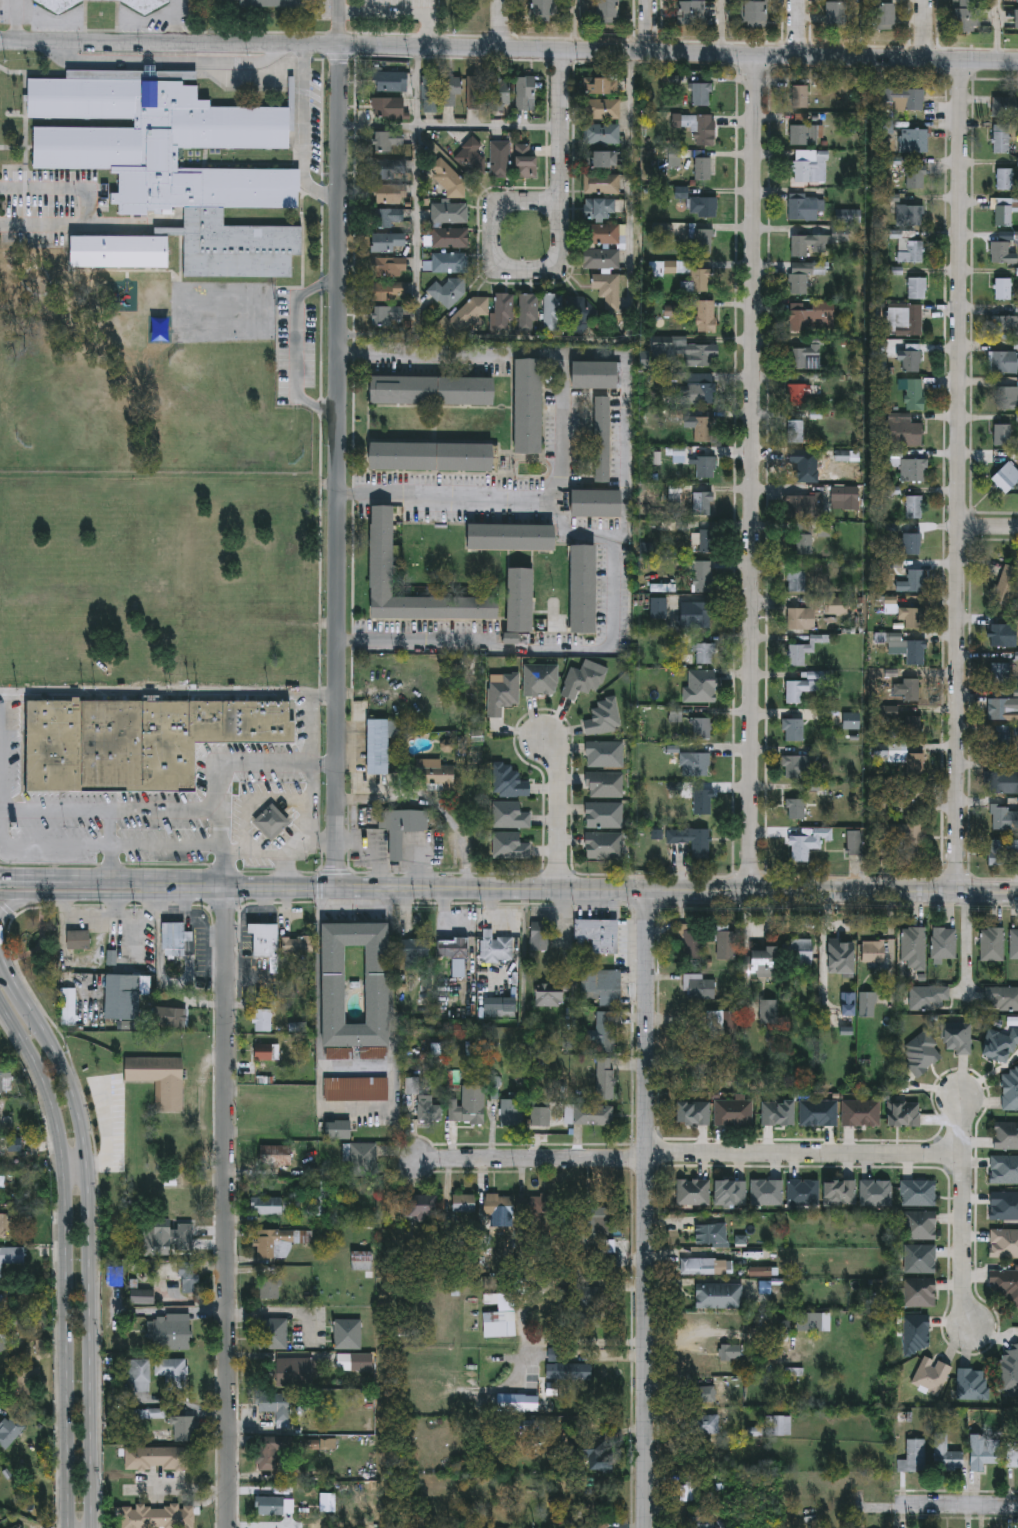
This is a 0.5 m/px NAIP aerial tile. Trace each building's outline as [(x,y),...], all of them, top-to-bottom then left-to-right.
[(59,14),(36,0),(83,0),(59,14)] [(145,16),(118,0),(170,0),(170,1),(145,16)] [(216,9),(309,10),(309,0),(217,0),(216,9)] [(529,19),(529,0),(556,0),(556,19),(529,19)] [(589,22),(589,0),(618,0),(618,22),(589,22)] [(677,25),(677,0),(702,0),(702,25),(677,25)] [(743,24),(743,0),(766,0),(766,24),(743,24)] [(874,29),(874,0),(895,0),(895,29),(874,29)] [(951,32),(951,0),(979,0),(979,32),(951,32)] [(847,2),(847,28),(824,28),(824,2),(847,2)] [(183,226),(183,207),(173,207),(173,212),(125,212),(119,212),(119,172),(109,172),(109,168),(35,168),(35,126),(134,127),(134,118),(30,118),(30,77),(67,78),(67,69),(197,69),(197,99),(210,100),(210,106),(289,107),(288,147),(179,147),(179,167),(300,167),(300,208),(224,208),(224,226),(301,226),(301,255),(292,255),(292,276),(183,276),(184,234),(168,234),(168,268),(70,267),(70,233),(153,233),(153,226),(183,226)] [(375,92),(375,71),(407,71),(407,92),(375,92)] [(437,112),(422,112),(422,75),(437,75),(437,112)] [(462,76),(462,95),(456,95),(456,106),(443,106),(443,76),(462,76)] [(466,108),(466,76),(484,76),(484,108),(466,108)] [(528,97),(528,109),(516,109),(516,77),(536,77),(536,97),(528,97)] [(584,94),(584,77),(615,77),(615,94),(584,94)] [(510,78),(510,109),(493,109),(493,78),(510,78)] [(693,106),(693,83),(713,83),(713,106),(693,106)] [(794,108),(794,85),(809,85),(809,108),(794,108)] [(925,89),(925,110),(894,110),(894,101),(884,101),(884,89),(925,89)] [(405,119),(375,119),(375,98),(405,98),(405,119)] [(620,98),(620,118),(586,118),(586,98),(620,98)] [(992,98),(1017,98),(1017,118),(992,118),(992,98)] [(693,146),(693,128),(682,128),(682,115),(714,115),(714,146),(693,146)] [(1010,153),(993,153),(993,124),(1010,124),(1010,153)] [(792,145),(792,125),(822,125),(822,145),(792,145)] [(929,153),(902,153),(902,130),(929,130),(929,153)] [(394,145),(394,152),(374,152),(374,131),(404,131),(404,145),(394,145)] [(492,177),(492,141),(510,141),(510,177),(492,177)] [(516,177),(516,143),(531,143),(531,155),(537,155),(537,177),(516,177)] [(618,151),(618,167),(591,167),(591,151),(618,151)] [(796,182),(796,151),(829,151),(829,182),(796,182)] [(695,179),(695,157),(713,157),(713,179),(695,179)] [(411,160),(411,178),(373,178),(373,160),(411,160)] [(907,189),(907,165),(927,165),(927,189),(907,189)] [(997,190),(997,169),(1013,169),(1013,190),(997,190)] [(584,173),(621,173),(621,193),(584,193),(584,173)] [(403,203),(376,203),(376,186),(403,186),(403,203)] [(823,196),(823,221),(789,221),(790,196),(823,196)] [(718,216),(690,216),(690,197),(718,197),(718,216)] [(584,198),(618,198),(618,218),(584,218),(584,198)] [(994,226),(994,198),(1017,198),(1017,211),(1012,211),(1012,226),(994,226)] [(468,222),(432,222),(432,203),(468,203),(468,222)] [(897,226),(897,206),(925,206),(925,226),(897,226)] [(394,227),(375,227),(375,209),(404,209),(404,222),(394,222),(394,227)] [(620,224),(620,243),(583,243),(583,224),(620,224)] [(468,247),(432,247),(432,228),(468,228),(468,247)] [(793,235),(834,235),(834,228),(850,228),(849,243),(828,243),(828,256),(792,256),(793,235)] [(695,229),(714,229),(713,254),(695,254),(695,229)] [(406,233),(406,251),(372,251),(372,233),(406,233)] [(925,262),(898,262),(898,252),(909,252),(909,240),(925,240),(925,262)] [(991,263),(991,242),(1010,242),(1010,263),(991,263)] [(619,267),(583,268),(583,249),(619,249),(619,267)] [(466,253),(466,272),(432,272),(432,253),(466,253)] [(407,257),(407,276),(373,276),(373,257),(407,257)] [(712,292),(691,292),(691,272),(679,272),(679,262),(690,262),(690,269),(712,269),(712,292)] [(791,263),(827,263),(827,275),(810,275),(810,294),(791,294),(791,263)] [(604,289),(592,289),(592,274),(619,274),(619,313),(604,313),(604,289)] [(470,289),(447,310),(428,289),(437,281),(443,287),(456,275),(470,289)] [(909,299),(909,277),(927,277),(927,299),(909,299)] [(995,299),(995,278),(1011,278),(1011,299),(995,299)] [(394,301),(373,301),(373,282),(406,282),(406,295),(394,295),(394,301)] [(514,331),(496,331),(496,294),(514,294),(514,331)] [(520,331),(520,294),(539,294),(539,331),(520,331)] [(544,330),(544,294),(562,294),(562,330),(544,330)] [(571,314),(566,314),(566,296),(584,296),(599,313),(578,331),(570,321),(574,318),(571,314)] [(699,332),(698,301),(716,301),(717,332),(699,332)] [(923,336),(896,336),(896,305),(923,305),(923,336)] [(404,306),(404,326),(372,326),(372,307),(404,306)] [(836,331),(791,330),(791,307),(836,307),(836,331)] [(992,317),(1017,317),(1017,336),(992,336),(992,317)] [(809,371),(791,371),(791,348),(811,348),(811,342),(822,342),(822,359),(809,359),(809,371)] [(922,373),(904,373),(904,352),(907,352),(907,344),(922,344),(922,373)] [(686,356),(686,345),(714,345),(714,367),(696,367),(696,356),(686,356)] [(989,374),(989,352),(1017,352),(1017,374),(989,374)] [(515,454),(515,361),(541,361),(541,454),(515,454)] [(619,363),(619,391),(573,391),(573,363),(619,363)] [(715,404),(697,404),(697,394),(684,394),(684,374),(715,374),(715,404)] [(494,379),(494,407),(371,406),(371,379),(494,379)] [(925,379),(925,411),(907,411),(907,379),(925,379)] [(790,408),(790,385),(809,385),(809,408),(790,408)] [(997,387),(1017,387),(1017,411),(997,411),(997,387)] [(609,399),(609,483),(595,483),(595,399),(609,399)] [(714,442),(695,442),(695,417),(714,417),(714,442)] [(901,421),(924,421),(924,446),(890,446),(890,417),(901,417),(901,421)] [(788,444),(788,421),(805,421),(805,444),(788,444)] [(994,425),(1011,425),(1011,446),(994,446),(994,425)] [(494,444),(494,471),(370,471),(370,444),(494,444)] [(688,462),(675,462),(675,451),(688,451),(688,462)] [(836,452),(846,452),(846,454),(860,454),(860,460),(836,460),(836,452)] [(715,456),(715,476),(698,476),(698,456),(715,456)] [(789,458),(827,458),(827,480),(789,480),(789,458)] [(901,480),(901,459),(929,459),(929,480),(901,480)] [(1009,461),(1017,470),(1017,482),(1006,494),(991,479),(1009,461)] [(832,486),(860,486),(860,509),(832,509),(832,486)] [(573,490),(622,490),(622,517),(573,517),(573,490)] [(692,509),(669,509),(669,491),(712,491),(712,514),(692,514),(692,509)] [(793,519),(785,519),(784,495),(822,493),(823,517),(811,518),(793,519)] [(906,517),(906,494),(923,494),(923,517),(906,517)] [(498,620),(371,619),(371,506),(393,506),(393,597),(498,598),(498,620)] [(813,521),(812,556),(795,555),(796,532),(794,532),(795,521),(813,521)] [(555,551),(468,550),(469,524),(555,525),(555,551)] [(717,527),(717,551),(692,551),(692,527),(717,527)] [(921,533),(921,554),(902,554),(902,533),(921,533)] [(596,545),(596,633),(571,633),(571,545),(596,545)] [(712,592),(693,592),(693,560),(712,560),(712,592)] [(1005,563),(1017,567),(1017,578),(1009,606),(992,600),(1005,563)] [(508,632),(508,568),(533,568),(533,633),(508,632)] [(788,590),(788,570),(807,570),(807,590),(788,590)] [(925,590),(896,590),(896,581),(907,581),(907,570),(925,570),(925,590)] [(832,611),(832,598),(846,598),(846,611),(832,611)] [(679,627),(679,602),(711,602),(711,627),(679,627)] [(903,628),(902,607),(925,607),(926,627),(903,628)] [(814,629),(788,629),(788,608),(814,608),(814,629)] [(989,644),(989,623),(1009,623),(1009,644),(989,644)] [(788,646),(810,646),(810,637),(832,637),(832,644),(815,644),(815,653),(805,653),(805,666),(788,666),(788,646)] [(924,641),(925,667),(907,667),(907,655),(888,655),(888,642),(924,641)] [(696,663),(696,643),(715,643),(715,663),(696,663)] [(1010,682),(994,682),(994,662),(1010,662),(1010,682)] [(581,690),(577,700),(563,695),(572,666),(582,669),(583,664),(606,671),(598,695),(581,690)] [(526,695),(526,665),(559,665),(559,695),(526,695)] [(717,670),(717,702),(683,702),(683,689),(689,689),(689,670),(717,670)] [(520,705),(504,705),(504,716),(490,716),(490,674),(520,674),(520,705)] [(920,678),(920,698),(904,698),(904,678),(920,678)] [(802,702),(786,702),(786,680),(821,680),(821,691),(802,691),(802,702)] [(621,732),(587,734),(586,719),(593,718),(592,708),(598,708),(598,698),(619,697),(621,732)] [(992,698),(1017,698),(1017,720),(992,720),(992,698)] [(196,793),(26,793),(27,702),(293,702),(293,745),(196,744),(196,793)] [(897,708),(897,717),(887,718),(887,709),(897,708)] [(859,729),(843,729),(843,712),(859,712),(859,729)] [(920,735),(909,735),(909,712),(920,712),(920,735)] [(784,741),(784,717),(804,717),(804,741),(784,741)] [(712,739),(693,739),(693,718),(712,718),(712,739)] [(367,773),(367,719),(387,719),(387,773),(367,773)] [(1011,754),(991,754),(991,726),(1011,726),(1011,754)] [(624,767),(588,767),(588,741),(624,741),(624,767)] [(709,753),(709,776),(681,776),(681,753),(709,753)] [(924,753),(924,775),(906,775),(906,753),(924,753)] [(808,777),(783,777),(783,755),(808,755),(808,777)] [(453,790),(413,788),(414,759),(454,761),(453,790)] [(522,765),(521,780),(532,781),(532,796),(495,796),(495,765),(522,765)] [(989,771),(1017,771),(1017,792),(989,792),(989,771)] [(625,798),(588,798),(588,772),(625,772),(625,798)] [(693,814),(693,790),(712,790),(712,814),(693,814)] [(805,820),(787,820),(787,798),(805,798),(805,820)] [(1009,811),(1017,811),(1017,829),(992,829),(992,800),(1009,800),(1009,811)] [(522,802),(522,812),(532,812),(532,827),(495,827),(495,802),(522,802)] [(624,802),(624,828),(588,828),(588,802),(624,802)] [(292,825),(271,842),(254,822),(275,805),(292,825)] [(401,861),(387,861),(387,810),(426,810),(426,831),(401,831),(401,861)] [(848,853),(848,824),(868,824),(868,853),(848,853)] [(895,825),(924,824),(925,853),(896,854),(895,825)] [(812,835),(812,828),(832,828),(832,839),(822,839),(821,849),(809,849),(809,862),(790,862),(791,835),(812,835)] [(667,843),(667,830),(709,830),(709,859),(692,859),(692,843),(667,843)] [(624,832),(624,859),(588,859),(588,832),(624,832)] [(522,833),(522,843),(533,843),(533,859),(495,859),(495,833),(522,833)] [(989,840),(1017,840),(1017,865),(989,865),(989,840)] [(618,919),(618,953),(592,953),(592,939),(575,939),(575,919),(618,919)] [(163,921),(186,921),(185,954),(163,954),(163,921)] [(256,932),(250,932),(250,923),(279,923),(279,956),(256,956),(256,932)] [(323,1046),(322,923),(389,923),(389,1046),(323,1046)] [(548,951),(531,951),(531,923),(548,923),(548,951)] [(715,959),(715,925),(735,925),(735,959),(715,959)] [(925,927),(924,970),(911,970),(911,961),(902,961),(902,926),(925,927)] [(1003,927),(1003,960),(981,960),(981,927),(1003,927)] [(956,928),(956,957),(932,957),(932,928),(956,928)] [(1010,928),(1017,928),(1017,958),(1010,958),(1010,928)] [(68,948),(68,929),(90,929),(90,948),(68,948)] [(701,959),(682,959),(682,929),(701,929),(701,959)] [(313,936),(313,954),(283,954),(283,936),(313,936)] [(484,936),(514,936),(514,960),(484,960),(484,936)] [(469,937),(469,956),(440,956),(440,937),(469,937)] [(430,958),(398,958),(398,938),(430,938),(430,958)] [(811,939),(811,965),(789,965),(789,939),(811,939)] [(850,959),(828,959),(828,939),(850,939),(850,959)] [(885,961),(861,961),(861,941),(885,941),(885,961)] [(746,947),(776,947),(776,975),(746,975),(746,947)] [(466,976),(454,976),(454,958),(466,958),(466,976)] [(622,968),(622,1003),(600,1003),(600,999),(584,999),(584,968),(622,968)] [(702,973),(702,979),(715,979),(715,998),(685,998),(685,973),(702,973)] [(565,982),(565,1005),(537,1005),(537,982),(565,982)] [(949,1009),(910,1009),(910,985),(949,985),(949,1009)] [(61,1024),(61,987),(77,987),(77,1024),(61,1024)] [(986,987),(1017,987),(1017,1010),(986,1010),(986,987)] [(876,991),(876,1016),(860,1016),(860,991),(876,991)] [(518,995),(518,1010),(485,1010),(485,995),(518,995)] [(761,1022),(761,1000),(776,1000),(776,1022),(761,1022)] [(273,1029),(256,1029),(256,1007),(273,1007),(273,1029)] [(618,1010),(618,1050),(597,1050),(597,1010),(618,1010)] [(736,1010),(736,1040),(710,1040),(710,1010),(736,1010)] [(970,1022),(970,1054),(955,1054),(955,1049),(942,1049),(942,1022),(970,1022)] [(988,1025),(1017,1030),(1017,1044),(1014,1043),(1011,1062),(983,1057),(988,1025)] [(918,1076),(897,1052),(923,1029),(944,1053),(918,1076)] [(257,1058),(257,1046),(274,1046),(274,1058),(257,1058)] [(615,1056),(615,1098),(597,1098),(597,1056),(615,1056)] [(125,1082),(126,1058),(183,1058),(183,1112),(156,1112),(156,1082),(125,1082)] [(1003,1067),(1017,1067),(1017,1109),(1003,1109),(1003,1067)] [(12,1093),(0,1093),(0,1069),(12,1069),(12,1093)] [(389,1099),(325,1099),(325,1076),(389,1076),(389,1099)] [(462,1095),(462,1084),(485,1084),(485,1121),(449,1121),(449,1095),(462,1095)] [(419,1120),(419,1094),(433,1094),(433,1102),(443,1102),(443,1120),(419,1120)] [(523,1097),(523,1123),(501,1123),(501,1097),(523,1097)] [(752,1125),(714,1125),(714,1099),(752,1099),(752,1125)] [(762,1124),(762,1099),(791,1099),(791,1124),(762,1124)] [(837,1099),(837,1126),(799,1126),(799,1099),(837,1099)] [(880,1126),(842,1126),(842,1099),(880,1099),(880,1126)] [(708,1100),(709,1124),(673,1125),(673,1100),(708,1100)] [(920,1126),(886,1126),(886,1101),(920,1101),(920,1126)] [(614,1103),(614,1123),(575,1123),(575,1103),(614,1103)] [(351,1137),(328,1137),(328,1119),(351,1119),(351,1137)] [(994,1121),(1017,1121),(1017,1148),(994,1148),(994,1121)] [(991,1155),(1017,1155),(1017,1183),(991,1183),(991,1155)] [(708,1179),(708,1205),(676,1205),(676,1179),(708,1179)] [(745,1205),(712,1205),(712,1179),(745,1179),(745,1205)] [(781,1179),(781,1205),(751,1205),(751,1179),(781,1179)] [(818,1205),(787,1205),(787,1179),(818,1179),(818,1205)] [(822,1205),(822,1179),(855,1179),(855,1205),(822,1205)] [(891,1207),(861,1207),(861,1179),(891,1179),(891,1207)] [(935,1205),(902,1205),(902,1179),(935,1179),(935,1205)] [(990,1191),(1017,1191),(1017,1220),(990,1220),(990,1191)] [(477,1211),(453,1211),(453,1193),(477,1193),(477,1211)] [(438,1194),(438,1216),(410,1216),(410,1194),(438,1194)] [(515,1218),(487,1218),(487,1194),(515,1194),(515,1218)] [(531,1195),(547,1194),(549,1213),(532,1214),(531,1195)] [(254,1213),(254,1196),(288,1196),(288,1213),(254,1213)] [(936,1239),(905,1239),(905,1211),(936,1211),(936,1239)] [(12,1240),(0,1240),(0,1215),(12,1215),(12,1240)] [(142,1218),(169,1218),(169,1229),(177,1229),(177,1224),(192,1224),(192,1252),(177,1252),(177,1243),(169,1243),(169,1254),(142,1254),(142,1218)] [(694,1224),(725,1224),(725,1243),(694,1243),(694,1224)] [(258,1257),(258,1229),(290,1229),(290,1257),(258,1257)] [(990,1230),(1017,1230),(1017,1257),(990,1257),(990,1230)] [(616,1251),(603,1251),(603,1239),(616,1239),(616,1251)] [(936,1244),(936,1273),(905,1273),(905,1244),(936,1244)] [(2,1279),(0,1279),(0,1249),(25,1249),(25,1266),(2,1266),(2,1279)] [(373,1250),(373,1269),(352,1269),(352,1250),(373,1250)] [(713,1274),(679,1274),(679,1258),(713,1258),(713,1274)] [(182,1262),(196,1262),(196,1292),(182,1292),(182,1262)] [(990,1268),(1017,1268),(1017,1307),(1008,1307),(1008,1294),(990,1294),(990,1268)] [(260,1298),(260,1276),(281,1276),(281,1298),(260,1298)] [(904,1279),(935,1279),(935,1307),(904,1307),(904,1279)] [(694,1284),(742,1284),(742,1308),(694,1308),(694,1284)] [(155,1302),(131,1302),(131,1292),(155,1292),(155,1302)] [(484,1335),(484,1310),(516,1310),(516,1335),(484,1335)] [(189,1351),(168,1351),(168,1348),(153,1348),(153,1339),(147,1339),(147,1322),(153,1322),(153,1318),(167,1318),(167,1313),(189,1313),(189,1351)] [(904,1315),(929,1315),(929,1352),(904,1352),(904,1315)] [(287,1318),(287,1347),(259,1347),(259,1318),(287,1318)] [(335,1347),(335,1318),(362,1318),(362,1347),(335,1347)] [(8,1349),(0,1354),(0,1336),(8,1349)] [(1014,1343),(1017,1343),(1017,1391),(998,1391),(998,1355),(1014,1355),(1014,1343)] [(739,1360),(719,1360),(719,1344),(739,1344),(739,1360)] [(363,1368),(363,1365),(354,1366),(353,1355),(370,1353),(371,1367),(363,1368)] [(952,1367),(939,1395),(912,1382),(925,1354),(952,1367)] [(276,1357),(314,1357),(314,1385),(276,1385),(276,1357)] [(186,1390),(164,1390),(164,1376),(154,1376),(154,1359),(186,1359),(186,1390)] [(150,1360),(150,1393),(128,1393),(128,1360),(150,1360)] [(547,1378),(547,1361),(593,1361),(593,1378),(547,1378)] [(987,1399),(957,1399),(957,1368),(987,1368),(987,1399)] [(715,1386),(715,1404),(687,1404),(687,1386),(715,1386)] [(276,1410),(259,1410),(259,1392),(292,1392),(292,1419),(276,1419),(276,1410)] [(174,1414),(196,1414),(196,1440),(174,1440),(174,1414)] [(690,1414),(718,1414),(718,1433),(690,1433),(690,1414)] [(790,1434),(764,1434),(764,1414),(790,1414),(790,1434)] [(6,1450),(0,1444),(0,1429),(13,1416),(26,1429),(6,1450)] [(933,1432),(946,1432),(946,1450),(962,1450),(962,1468),(933,1468),(933,1432)] [(284,1450),(284,1467),(263,1467),(263,1434),(293,1434),(293,1450),(284,1450)] [(906,1458),(906,1438),(924,1438),(924,1470),(897,1470),(897,1458),(906,1458)] [(710,1440),(710,1466),(695,1466),(695,1440),(710,1440)] [(999,1465),(970,1465),(970,1443),(999,1443),(999,1465)] [(125,1467),(125,1445),(192,1445),(192,1467),(125,1467)] [(678,1490),(686,1487),(691,1497),(683,1500),(678,1490)] [(284,1495),(284,1514),(256,1514),(256,1495),(284,1495)] [(194,1527),(122,1527),(122,1502),(194,1503),(194,1527)]
